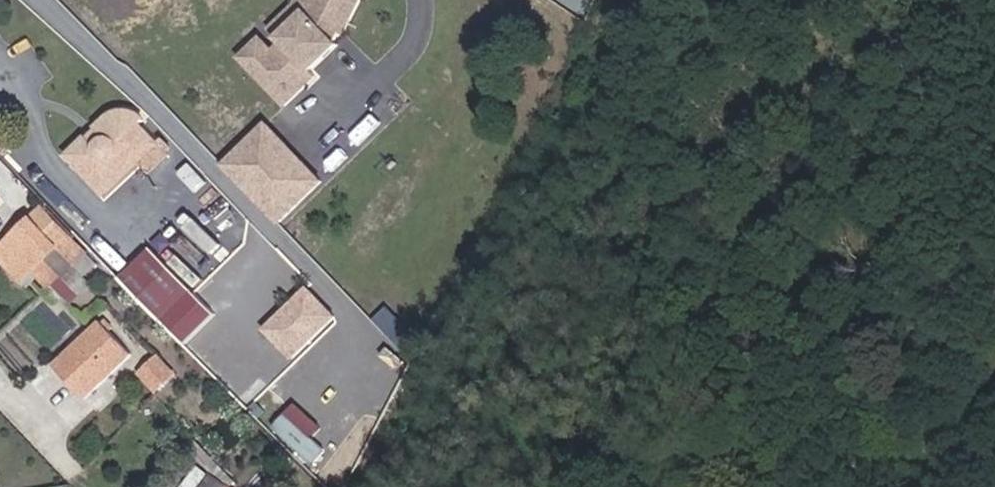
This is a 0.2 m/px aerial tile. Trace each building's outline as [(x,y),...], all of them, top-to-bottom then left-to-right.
[(339,32),(345,34),(362,0),(313,0),(307,13),(281,38),(286,43),(275,53),(271,49),(250,68),(287,106),(306,88),(298,79),(308,68),(311,71),(337,46),(334,43),(339,32)] [(313,0),(302,0),(299,7),(274,31),(281,38),(307,13),(313,0)] [(250,68),(271,49),(264,41),(243,61),(250,68)] [(306,88),(317,77),(311,71),(308,68),(298,79),(306,88)] [(165,153),(155,143),(131,118),(122,116),(118,116),(112,119),(97,132),(107,143),(101,142),(95,144),(90,149),(84,143),(68,159),(104,196),(137,161),(148,171),(165,153)] [(263,118),(219,162),(280,224),(325,180),(263,118)] [(166,214),(146,236),(198,284),(218,262),(166,214)] [(31,222),(5,249),(32,276),(59,250),(31,222)] [(78,262),(84,255),(72,242),(64,249),(78,262)] [(5,249),(0,253),(0,263),(23,285),(32,276),(5,249)] [(338,318),(308,287),(263,332),(293,362),(338,318)] [(83,403),(131,358),(100,325),(80,345),(82,347),(67,360),(65,358),(53,369),(83,403)] [(160,351),(138,371),(157,392),(179,372),(160,351)] [(197,462),(180,486),(235,486),(197,462)]
